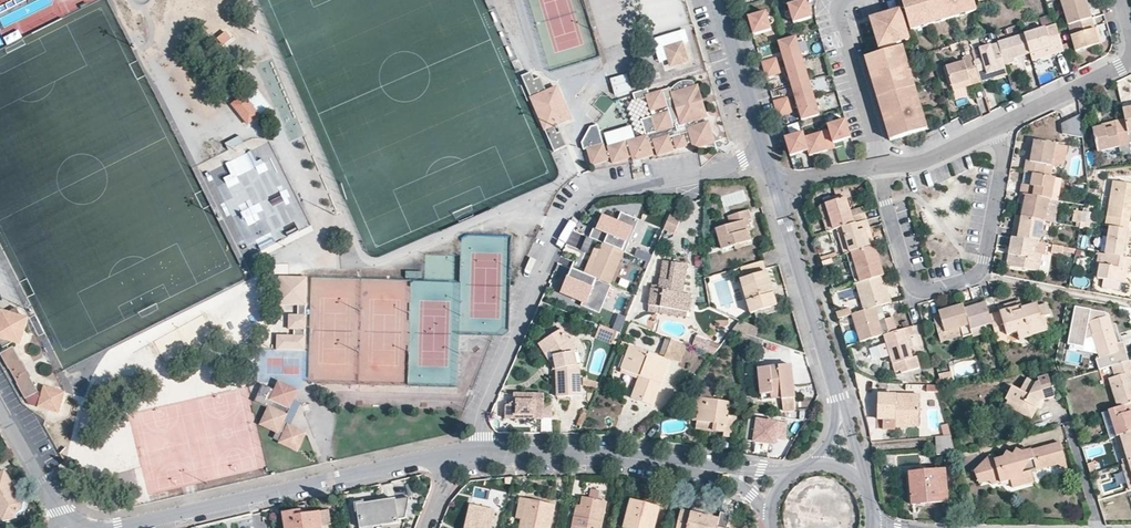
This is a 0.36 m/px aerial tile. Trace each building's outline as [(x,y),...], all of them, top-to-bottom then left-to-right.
[(632,46),(617,0),(521,0),(544,73),(632,46)] [(891,13),(859,22),(866,52),(900,44),(897,34),(913,31),(903,0),(892,0),(891,13)] [(913,31),(977,11),(974,0),(903,0),(913,31)] [(1059,1),(1069,27),(1088,22),(1084,0),(1064,0),(1059,1)] [(805,3),(789,8),(794,23),(810,18),(805,3)] [(766,15),(748,20),(752,34),(770,29),(766,15)] [(1069,27),(1067,28),(1074,54),(1098,48),(1091,21),(1090,22),(1088,22),(1069,27)] [(1054,27),(1023,37),(1029,57),(1048,50),(1051,56),(1063,52),(1056,30),(1054,27)] [(218,39),(223,44),(231,37),(226,32),(218,39)] [(1023,37),(997,45),(1003,65),(1029,57),(1023,37)] [(803,63),(787,68),(785,61),(801,56),(796,39),(778,44),(782,61),(778,62),(777,58),(762,63),(767,80),(782,75),(782,71),(786,70),(795,101),(790,103),(789,99),(775,104),(778,119),(795,113),(794,111),(798,109),(802,122),(820,116),(803,63)] [(681,44),(665,48),(671,65),(686,60),(681,44)] [(980,60),(973,62),(979,84),(991,80),(990,77),(1006,73),(1003,65),(997,45),(978,51),(980,60)] [(926,130),(902,48),(865,59),(889,140),(926,130)] [(973,62),(972,57),(961,61),(963,64),(946,70),(951,88),(968,83),(969,88),(979,84),(973,62)] [(529,73),(521,76),(553,152),(565,147),(556,125),(569,119),(555,88),(545,92),(539,78),(532,81),(529,73)] [(610,78),(615,96),(633,90),(627,73),(610,78)] [(1057,74),(1051,77),(1054,83),(1060,80),(1057,74)] [(668,89),(645,96),(650,112),(653,112),(655,117),(652,118),(657,134),(608,149),(610,153),(605,155),(603,147),(587,152),(592,167),(608,162),(607,159),(611,158),(613,165),(628,160),(628,158),(632,157),(633,161),(653,155),(651,150),(655,148),(657,155),(673,150),(672,147),(676,146),(677,148),(687,145),(687,143),(692,141),(694,148),(705,144),(712,129),(709,120),(706,121),(704,116),(707,116),(697,82),(693,83),(692,79),(670,86),(671,90),(668,90),(668,89)] [(253,88),(243,96),(258,116),(269,108),(253,88)] [(232,105),(248,125),(258,116),(243,96),(232,105)] [(1122,110),(1123,119),(1126,133),(1130,132),(1130,108),(1122,110)] [(1082,138),(1080,115),(1061,124),(1063,140),(1082,138)] [(1123,119),(1092,126),(1098,153),(1129,146),(1126,133),(1123,119)] [(802,134),(785,140),(791,158),(808,152),(810,156),(836,148),(834,145),(850,139),(845,121),(828,127),(829,132),(804,140),(802,134)] [(582,143),(584,149),(603,143),(599,124),(591,126),(582,143)] [(632,125),(604,133),(609,146),(636,138),(632,125)] [(204,143),(211,157),(217,154),(211,140),(204,143)] [(1064,168),(1069,150),(1035,140),(1033,151),(1026,150),(1023,170),(1033,174),(1041,176),(1044,165),(1064,168)] [(262,253),(311,228),(268,141),(226,162),(233,175),(213,185),(229,217),(233,216),(248,246),(256,241),(262,253)] [(1022,184),(1020,194),(1026,195),(1048,199),(1050,199),(1053,178),(1041,176),(1033,174),(1031,186),(1022,184)] [(1114,181),(1107,217),(1112,218),(1110,228),(1127,230),(1130,209),(1130,185),(1114,181)] [(1048,199),(1026,195),(1022,216),(1042,220),(1044,220),(1048,199)] [(837,229),(867,220),(864,211),(851,215),(845,198),(826,204),(834,230),(837,229)] [(729,217),(731,225),(749,219),(749,210),(729,217)] [(1074,210),(1071,221),(1086,225),(1089,214),(1074,210)] [(661,212),(654,226),(674,235),(682,219),(661,212)] [(594,229),(590,238),(625,255),(629,244),(625,241),(633,218),(621,214),(617,223),(606,219),(600,232),(594,229)] [(1013,228),(1011,238),(1038,242),(1042,220),(1022,216),(1019,229),(1013,228)] [(731,225),(716,230),(724,253),(757,243),(749,219),(731,225)] [(837,229),(844,254),(852,252),(870,247),(865,229),(869,228),(867,220),(837,229)] [(1110,228),(1105,254),(1130,259),(1130,258),(1130,247),(1125,246),(1127,230),(1110,228)] [(1038,242),(1011,238),(1008,256),(1012,256),(1010,267),(1037,272),(1040,254),(1045,254),(1046,245),(1038,242)] [(593,255),(586,274),(610,285),(616,271),(620,265),(625,255),(618,251),(604,246),(601,257),(593,255)] [(871,246),(870,247),(852,252),(858,272),(853,274),(856,284),(884,275),(879,260),(875,261),(871,246)] [(1064,248),(1054,246),(1053,253),(1063,255),(1064,248)] [(1098,253),(1094,277),(1123,283),(1125,271),(1130,271),(1130,259),(1105,254),(1098,253)] [(650,292),(648,307),(690,312),(691,296),(681,294),(688,264),(663,266),(658,293),(650,292)] [(0,270),(0,295),(10,290),(0,270)] [(610,285),(572,271),(568,279),(571,282),(565,297),(597,310),(602,297),(608,300),(610,285)] [(763,272),(739,281),(754,317),(778,307),(763,272)] [(884,275),(856,284),(864,311),(874,307),(888,303),(882,280),(885,279),(884,275)] [(305,278),(283,278),(278,284),(277,306),(298,306),(297,316),(291,316),(291,330),(294,330),(294,337),(277,337),(277,351),(305,351),(305,278)] [(974,302),(963,306),(970,330),(992,324),(990,318),(985,303),(975,306),(974,302)] [(1000,315),(990,318),(992,324),(998,346),(1009,342),(1007,336),(1016,333),(1019,340),(1048,330),(1044,317),(1050,315),(1046,304),(1038,307),(1037,305),(1021,309),(1020,306),(1000,313),(1000,315)] [(933,317),(939,338),(962,332),(963,338),(972,336),(970,330),(963,306),(939,313),(939,315),(933,317)] [(883,335),(874,307),(864,311),(851,315),(860,342),(883,335)] [(0,347),(11,342),(19,344),(27,318),(19,315),(15,308),(8,312),(7,318),(4,319),(0,318),(0,346),(0,347)] [(619,314),(614,328),(621,331),(627,317),(619,314)] [(706,327),(718,336),(728,323),(717,314),(706,327)] [(1104,314),(1082,322),(1094,356),(1117,348),(1104,314)] [(885,320),(889,333),(896,331),(893,318),(885,320)] [(761,328),(741,322),(733,331),(756,339),(761,328)] [(601,325),(596,338),(598,339),(612,346),(617,334),(617,332),(601,325)] [(889,333),(884,335),(896,372),(901,371),(902,373),(919,368),(916,358),(912,359),(903,329),(896,331),(889,333)] [(562,332),(544,341),(556,359),(558,397),(580,396),(580,364),(574,364),(573,355),(578,351),(562,332)] [(697,335),(693,344),(713,355),(717,346),(697,335)] [(681,362),(688,345),(666,337),(660,354),(681,362)] [(669,361),(630,344),(622,367),(638,377),(631,399),(654,409),(669,361)] [(880,358),(887,357),(884,345),(877,346),(880,358)] [(0,352),(0,354),(7,367),(9,366),(17,382),(15,383),(23,398),(35,391),(27,377),(29,376),(21,360),(19,361),(12,346),(0,352)] [(1117,348),(1094,356),(1098,370),(1112,366),(1115,365),(1111,355),(1119,352),(1117,348)] [(1117,407),(1130,402),(1130,381),(1128,373),(1130,372),(1130,364),(1130,361),(1115,365),(1112,366),(1115,377),(1109,378),(1117,407)] [(792,366),(758,368),(764,395),(781,394),(784,412),(796,411),(792,366)] [(949,371),(938,374),(941,384),(952,382),(949,371)] [(1054,397),(1047,376),(1037,379),(1038,384),(1035,385),(1026,380),(1020,392),(1011,387),(1004,400),(1021,408),(1018,414),(1029,420),(1035,409),(1033,407),(1035,403),(1054,397)] [(274,438),(297,448),(304,433),(299,431),(295,433),(293,428),(281,423),(282,420),(279,413),(287,410),(296,390),(279,382),(275,390),(262,384),(254,401),(269,409),(262,423),(277,430),(274,438)] [(65,392),(50,387),(41,393),(38,408),(49,411),(51,405),(57,402),(62,403),(65,392)] [(247,389),(129,416),(148,498),(266,471),(247,389)] [(546,394),(516,394),(516,405),(506,405),(506,418),(516,418),(554,419),(554,404),(546,404),(546,394)] [(920,396),(877,395),(877,420),(883,420),(883,430),(895,430),(895,427),(906,427),(906,418),(919,418),(920,396)] [(727,402),(696,398),(691,419),(696,419),(695,429),(723,432),(722,437),(734,440),(736,418),(727,417),(727,402)] [(1130,402),(1117,407),(1108,410),(1116,437),(1121,436),(1130,432),(1130,403),(1130,402)] [(777,424),(749,420),(746,441),(774,445),(775,440),(783,441),(786,424),(777,422),(777,424)] [(951,436),(947,425),(942,426),(944,437),(951,436)] [(1121,436),(1123,444),(1129,461),(1130,461),(1130,432),(1121,436)] [(955,454),(951,436),(944,437),(936,438),(937,455),(955,454)] [(993,461),(973,474),(979,486),(984,478),(992,484),(1010,479),(1012,487),(1024,484),(1021,473),(1037,469),(1034,458),(1040,457),(1052,467),(1065,463),(1060,446),(1046,450),(1043,448),(1021,453),(1019,459),(1007,457),(1006,465),(998,467),(993,461)] [(1086,447),(1082,448),(1089,474),(1094,472),(1086,447)] [(945,470),(910,473),(912,505),(948,502),(945,470)] [(4,472),(0,474),(0,514),(4,521),(22,507),(4,472)] [(573,527),(600,527),(605,502),(580,497),(573,527)] [(394,499),(359,504),(359,527),(395,521),(394,499)] [(522,499),(517,527),(547,527),(551,504),(522,499)] [(631,502),(623,526),(630,527),(651,527),(657,510),(631,502)] [(470,506),(466,527),(488,527),(491,509),(470,506)] [(282,510),(284,527),(330,527),(327,512),(299,515),(298,511),(282,510)] [(681,510),(677,527),(715,527),(717,519),(681,510)] [(715,527),(726,527),(729,514),(719,512),(717,519),(715,527)]
